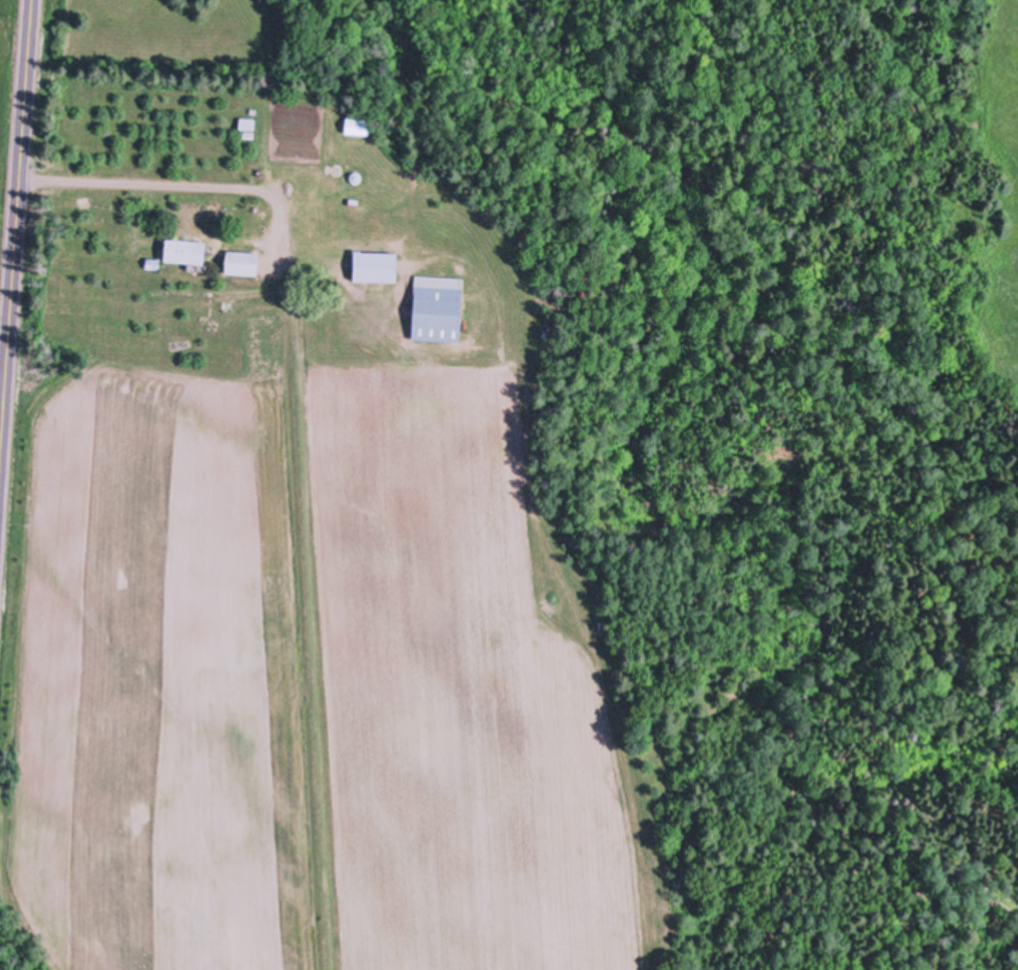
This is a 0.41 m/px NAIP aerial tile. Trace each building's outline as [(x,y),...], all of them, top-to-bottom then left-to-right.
[(289,96),(307,97),(306,108),(288,107),(289,96)] [(239,118),(254,119),(253,131),(238,130),(239,118)] [(346,119),(368,120),(367,136),(345,134),(346,119)] [(349,176),(351,174),(354,173),(358,173),(360,176),(360,180),(358,183),(355,184),(352,183),(349,180),(349,176)] [(165,241),(204,243),(203,271),(185,270),(185,265),(164,263),(165,241)] [(227,252),(258,254),(257,276),(226,275),(227,252)] [(353,253),(360,253),(360,255),(396,255),(395,283),(353,282),(353,253)] [(146,259),(160,260),(159,271),(145,269),(146,259)] [(414,287),(460,289),(458,342),(412,340),(414,287)]
